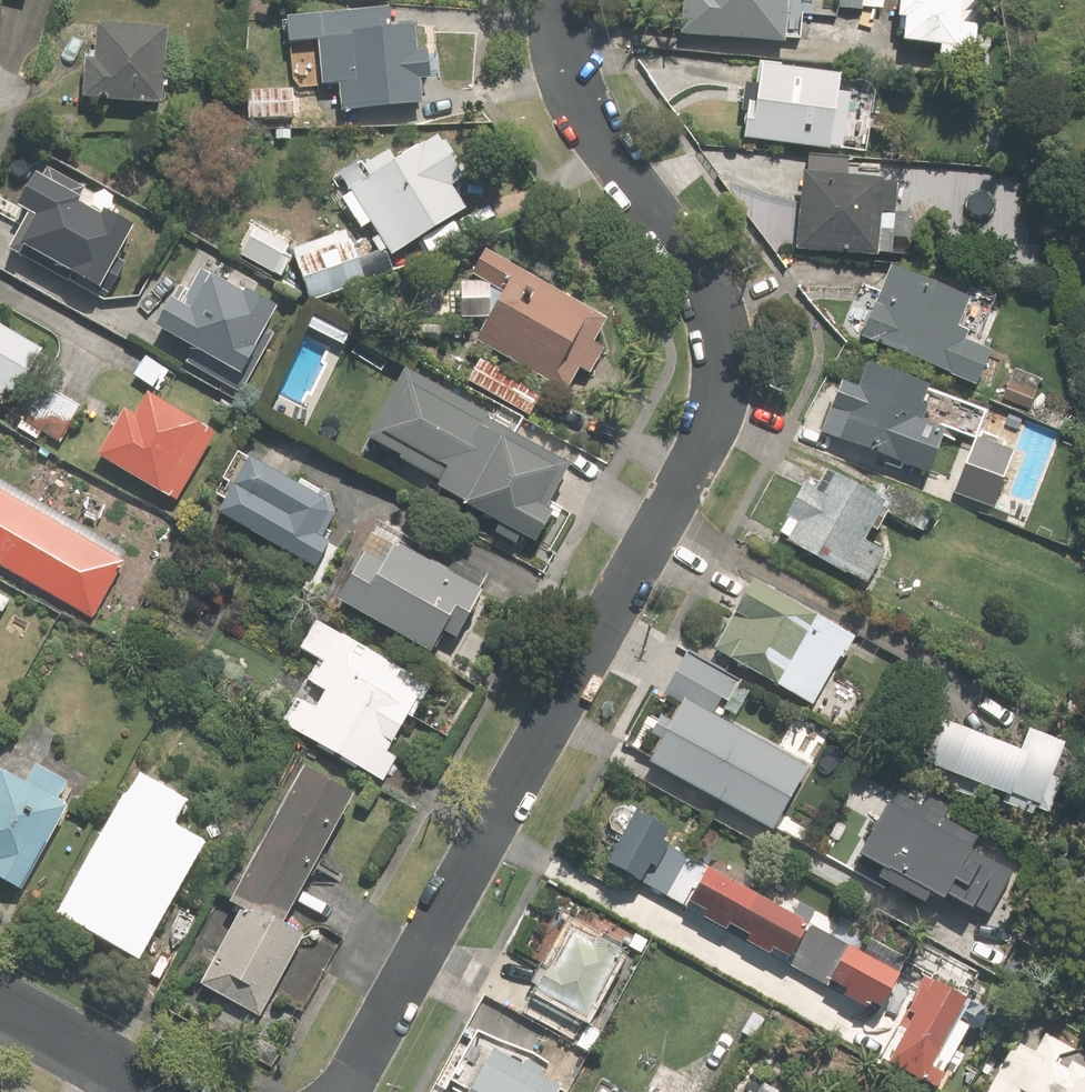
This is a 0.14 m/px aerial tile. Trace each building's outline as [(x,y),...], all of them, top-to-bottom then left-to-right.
[(680,37),(786,45),(789,5),(794,5),(794,0),(683,0),(680,37)] [(838,8),(862,11),(863,7),(882,9),(883,0),(838,0),(838,8)] [(900,21),(907,22),(905,44),(942,48),(941,58),(974,61),(978,26),(961,24),(964,0),(902,0),(900,21)] [(392,31),(390,11),(287,21),(290,46),(301,44),(303,69),(316,77),(325,77),(325,87),(338,87),(341,113),(424,106),(421,81),(437,80),(435,52),(419,55),(416,29),(392,31)] [(84,62),(82,102),(163,107),(167,33),(97,28),(95,63),(84,62)] [(837,97),(840,78),(765,67),(762,88),(745,86),(741,114),(749,115),(745,140),(830,152),(830,148),(842,149),(850,99),(837,97)] [(292,93),(248,93),(247,119),(292,120),(292,93)] [(463,184),(437,140),(398,163),(391,151),(363,168),(370,179),(350,191),(352,196),(342,202),(360,231),(370,225),(389,258),(466,212),(453,190),(463,184)] [(847,179),(849,160),(810,156),(808,176),(804,175),(797,251),(879,259),(879,254),(891,255),(892,241),(916,243),(907,215),(895,214),(897,187),(886,186),(886,183),(847,179)] [(86,190),(44,167),(19,212),(13,208),(0,231),(0,241),(73,282),(75,278),(101,291),(110,276),(119,280),(129,263),(120,258),(135,227),(83,199),(86,190)] [(290,245),(256,228),(242,256),(276,273),(290,245)] [(311,300),(364,281),(346,230),(293,249),(311,300)] [(584,384),(604,349),(595,344),(608,321),(485,252),(471,277),(503,295),(476,343),(567,394),(575,379),(584,384)] [(970,304),(892,271),(864,340),(881,347),(880,349),(977,389),(991,356),(965,345),(969,336),(958,331),(970,304)] [(242,294),(200,272),(184,304),(172,301),(157,330),(195,349),(187,364),(245,394),(277,332),(268,328),(279,306),(245,288),(242,294)] [(0,329),(0,402),(5,392),(16,397),(26,379),(35,384),(48,360),(40,355),(41,352),(0,329)] [(169,374),(145,359),(133,378),(158,393),(169,374)] [(480,361),(468,382),(530,417),(543,396),(480,361)] [(569,465),(489,421),(493,415),(405,366),(363,440),(438,482),(435,488),(448,495),(447,496),(502,527),(497,536),(516,546),(521,537),(536,545),(551,519),(542,514),(569,465)] [(841,384),(821,435),(929,476),(945,434),(917,424),(929,391),(869,368),(860,391),(841,384)] [(1037,390),(1010,380),(1003,399),(1029,409),(1037,390)] [(60,443),(80,408),(43,387),(23,423),(60,443)] [(123,412),(97,458),(180,504),(219,436),(149,396),(136,418),(123,412)] [(559,400),(550,419),(588,437),(596,417),(559,400)] [(974,439),(954,495),(993,510),(1014,455),(974,439)] [(250,462),(237,455),(215,495),(228,502),(219,518),(314,570),(329,544),(322,540),(335,517),(322,511),(330,497),(302,481),(299,488),(251,461),(250,462)] [(877,502),(824,472),(812,492),(803,486),(785,517),(788,519),(779,535),(786,539),(784,542),(843,574),(844,572),(865,584),(882,554),(869,548),(888,514),(922,534),(934,513),(886,487),(877,502)] [(92,620),(123,565),(119,561),(125,551),(0,480),(0,568),(92,620)] [(396,551),(372,538),(346,585),(349,587),(339,605),(431,656),(443,634),(456,640),(481,595),(476,592),(485,575),(455,558),(446,575),(397,548),(396,551)] [(852,641),(754,587),(717,655),(814,709),(852,641)] [(2,613),(9,601),(0,596),(0,612),(2,613)] [(282,726),(383,782),(396,759),(388,754),(409,717),(413,719),(431,685),(316,621),(300,652),(318,663),(306,684),(325,695),(317,711),(296,700),(282,726)] [(809,763),(685,696),(672,718),(662,712),(652,731),(662,737),(649,760),(713,795),(771,825),(809,763)] [(981,790),(1007,801),(1001,814),(1030,827),(1036,813),(1050,819),(1063,787),(1054,784),(1059,771),(1068,750),(1030,735),(1021,757),(968,735),(948,727),(932,767),(937,770),(931,782),(975,802),(981,790)] [(67,787),(36,770),(25,788),(0,774),(0,883),(21,894),(66,811),(57,806),(67,787)] [(305,773),(230,908),(242,914),(202,985),(261,1018),(303,941),(282,930),(354,800),(305,773)] [(142,788),(69,918),(133,953),(188,854),(158,837),(175,806),(142,788)] [(923,806),(897,792),(864,852),(889,865),(883,874),(925,897),(930,888),(944,896),(947,891),(989,913),(1014,867),(978,847),(985,834),(950,815),(955,806),(931,793),(923,806)] [(637,808),(634,814),(633,812),(632,810),(630,809),(628,807),(626,806),(624,806),(622,806),(620,806),(618,807),(616,808),(614,809),(612,810),(611,812),(610,814),(610,816),(609,818),(610,821),(610,822),(611,825),(612,827),(614,828),(615,829),(617,830),(620,831),(622,831),(624,831),(625,831),(609,859),(641,876),(639,880),(726,927),(729,921),(750,932),(745,939),(770,953),(774,945),(789,954),(786,960),(866,1005),(870,997),(883,1005),(901,972),(898,970),(906,955),(872,936),(864,950),(777,903),(791,878),(772,868),(759,893),(740,882),(747,869),(728,859),(722,871),(701,860),(711,844),(698,836),(692,847),(679,840),(676,846),(663,839),(670,827),(637,808)] [(583,1012),(588,1014),(623,951),(571,922),(525,1005),(572,1031),(583,1012)] [(627,932),(608,922),(604,931),(623,941),(627,932)] [(921,975),(908,999),(911,1000),(905,1010),(913,1014),(904,1029),(898,1026),(880,1057),(942,1091),(957,1091),(963,1082),(942,1071),(967,1025),(972,1028),(975,1028),(977,1028),(979,1027),(981,1026),(983,1026),(984,1024),(986,1022),(986,1020),(987,1017),(987,1016),(987,1013),(986,1012),(986,1009),(985,1008),(983,1007),(979,1004),(933,979),(932,981),(921,975)] [(985,1091),(1084,1091),(1084,1036),(1053,1018),(1034,1051),(1014,1040),(985,1091)] [(558,1088),(522,1068),(527,1060),(476,1032),(448,1083),(464,1091),(556,1091),(558,1088)]
